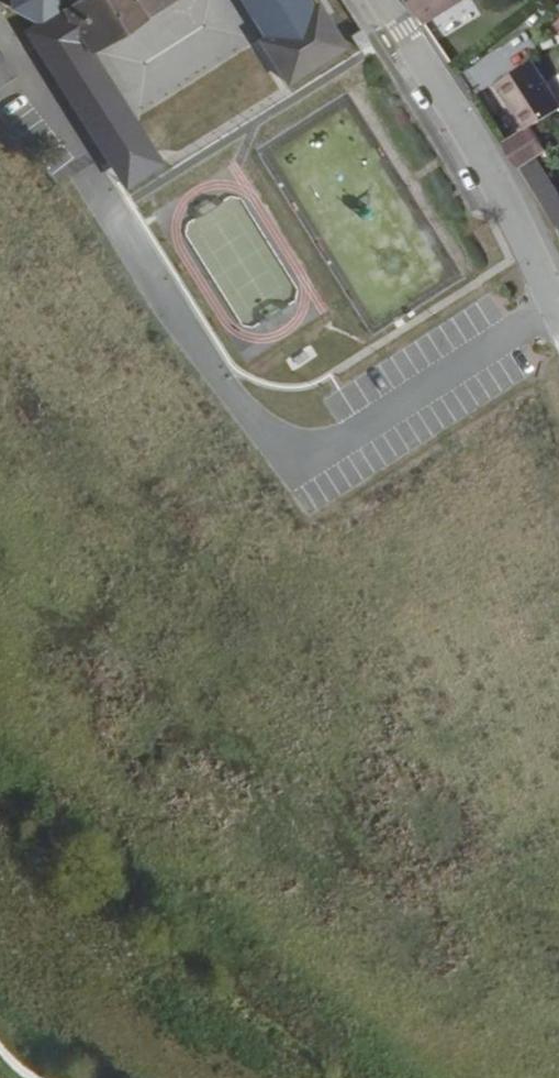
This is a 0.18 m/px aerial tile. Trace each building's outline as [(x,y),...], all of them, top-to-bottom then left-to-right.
[(39,52),(72,33),(75,42),(147,0),(42,0),(18,13),(39,52)] [(261,29),(305,3),(304,0),(245,0),(261,29)] [(261,29),(253,33),(278,77),(338,43),(313,0),(310,0),(305,3),(261,29)] [(421,19),(451,0),(408,0),(421,19)] [(0,41),(0,65),(11,58),(0,41)] [(520,122),(525,119),(558,99),(531,55),(492,78),(520,122)] [(497,137),(512,160),(540,145),(525,119),(520,122),(497,137)] [(527,169),(558,224),(558,185),(544,159),(527,169)]
